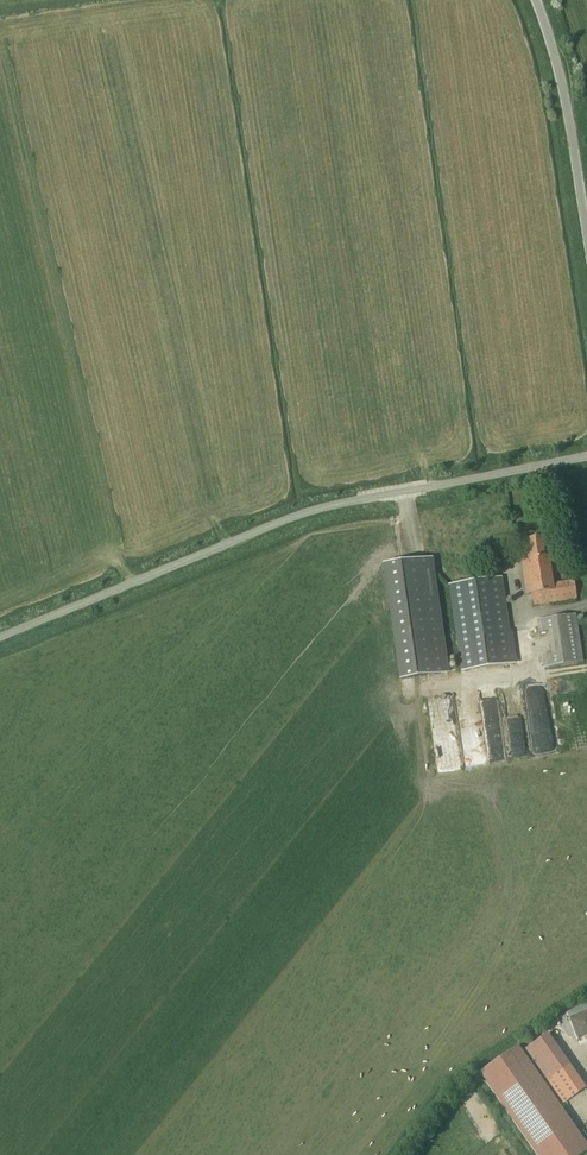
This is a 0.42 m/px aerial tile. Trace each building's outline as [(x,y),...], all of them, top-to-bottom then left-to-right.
[(574,580),(553,583),(549,556),(545,556),(542,537),(527,539),(530,558),(521,560),(526,595),(533,594),(534,605),(577,599),(574,580)] [(384,565),(401,680),(447,673),(431,559),(406,563),(406,562),(384,565)] [(503,577),(448,584),(460,671),(518,663),(514,629),(510,630),(503,577)] [(548,631),(551,653),(542,654),(544,666),(583,662),(577,613),(537,618),(539,632),(548,631)] [(558,723),(567,722),(566,702),(557,703),(558,723)] [(579,1044),(586,1041),(586,1016),(571,1022),(579,1044)] [(479,1072),(537,1154),(581,1154),(586,1151),(586,1145),(518,1046),(479,1072)] [(569,1065),(546,1081),(562,1105),(586,1088),(569,1065)]
